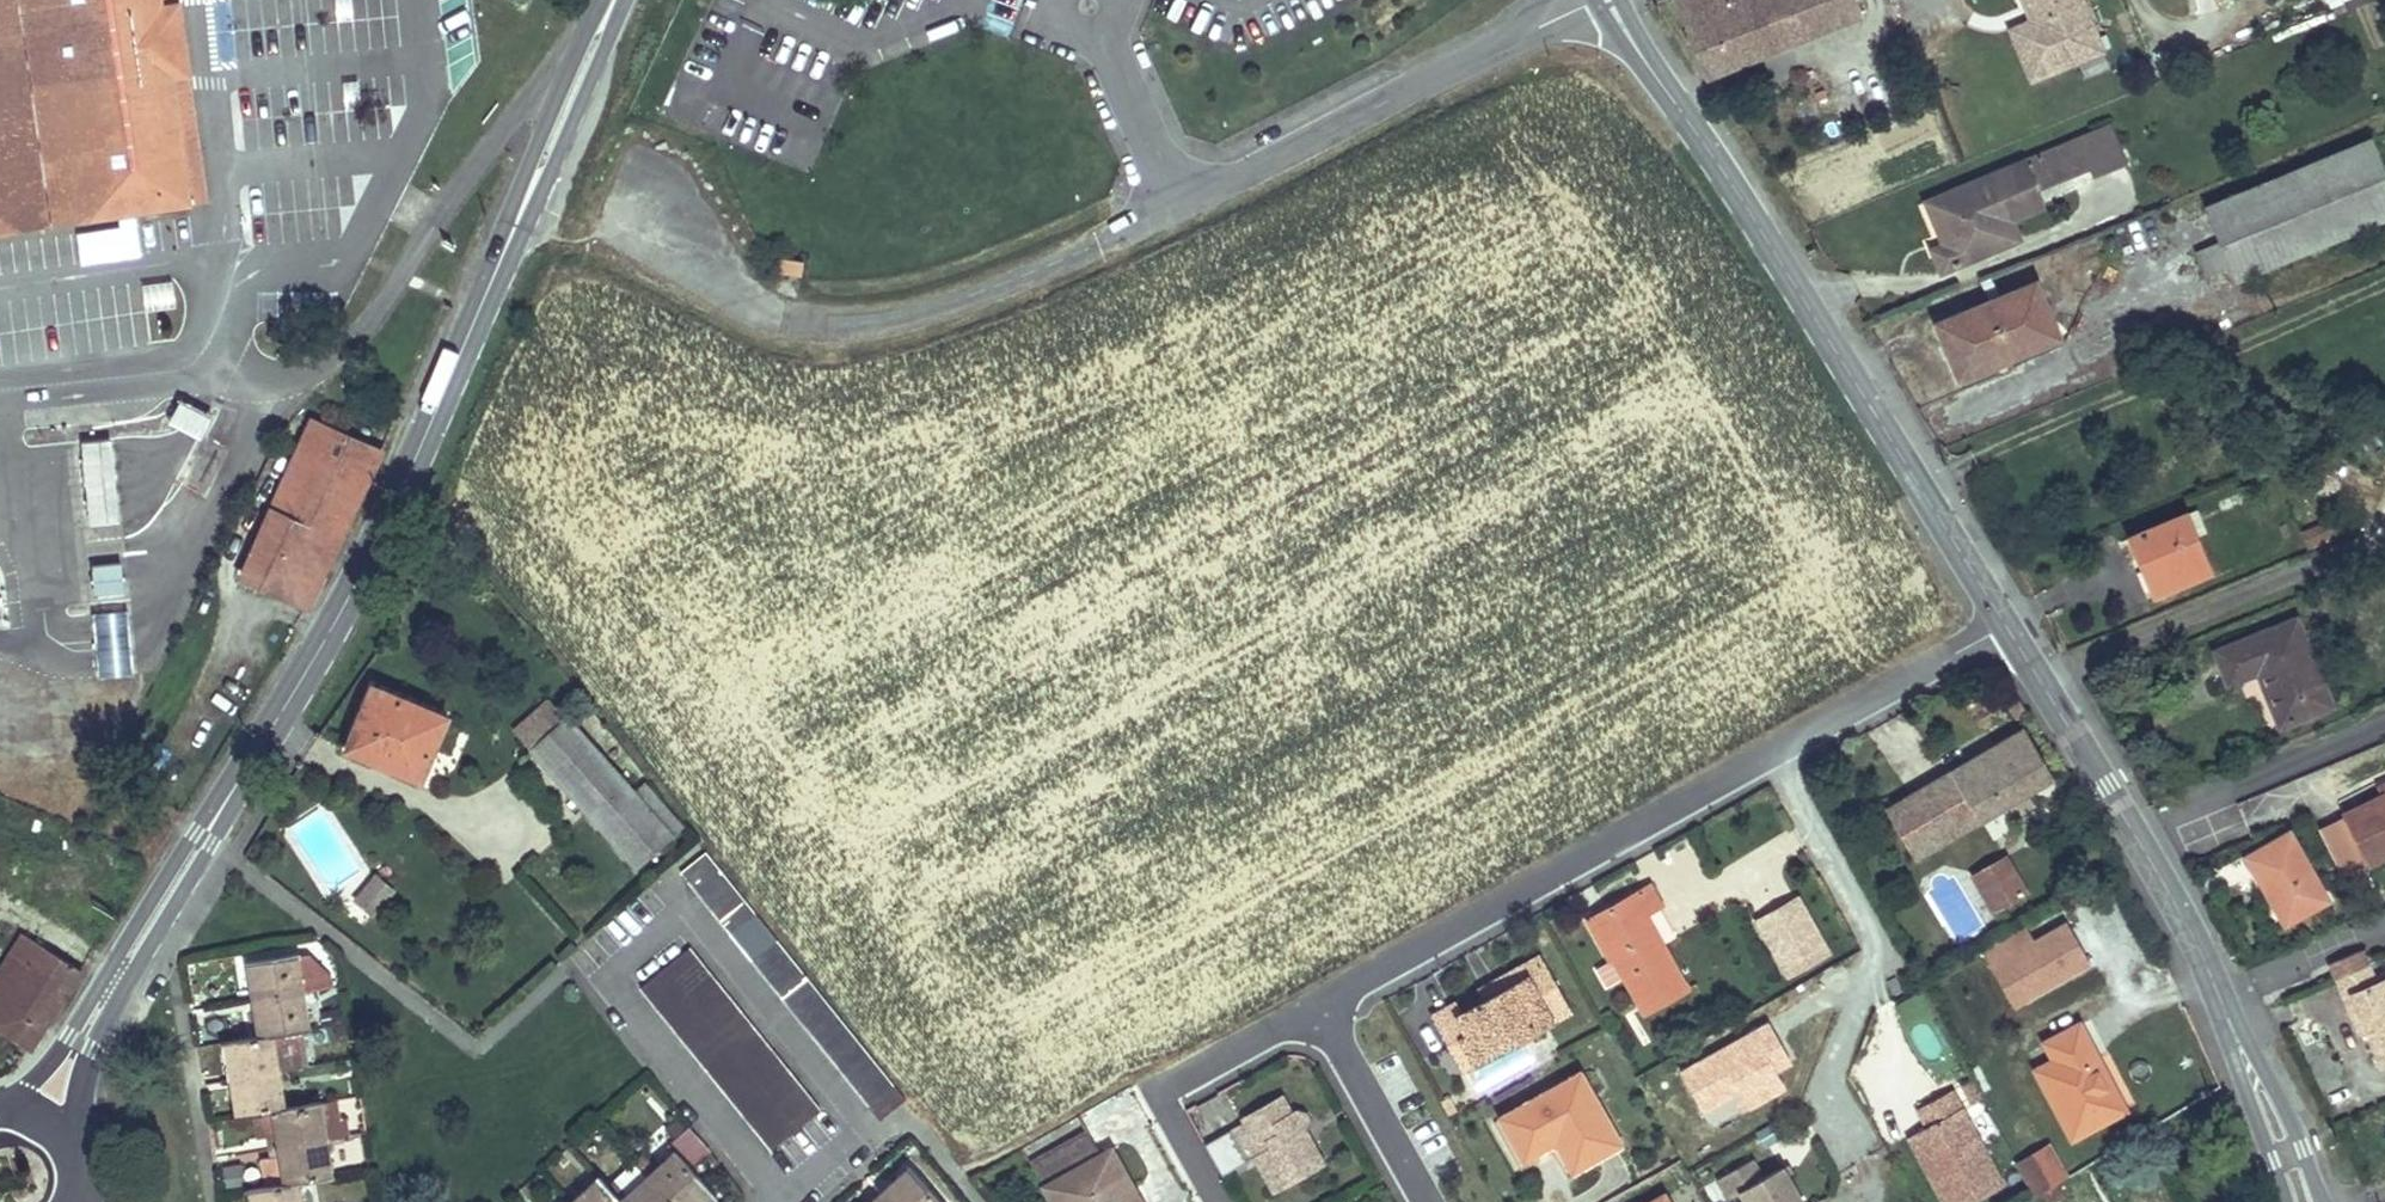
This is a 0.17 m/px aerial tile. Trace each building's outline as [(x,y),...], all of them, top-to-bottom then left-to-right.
[(193,206),(174,82),(188,80),(177,7),(162,9),(161,0),(0,0),(0,236),(193,206)] [(162,9),(177,7),(176,0),(161,0),(162,9)] [(1705,77),(1864,13),(1858,0),(1672,0),(1705,77)] [(2023,4),(2029,1),(2035,15),(2029,18),(2019,22),(2029,47),(2046,54),(2095,34),(2081,0),(2021,0),(2023,4)] [(2029,1),(2023,4),(2029,18),(2035,15),(2029,1)] [(2101,48),(2095,34),(2046,54),(2029,47),(2019,22),(2008,27),(2029,78),(2101,48)] [(188,80),(174,82),(193,206),(207,204),(188,80)] [(2111,124),(2094,131),(2105,159),(2123,153),(2111,124)] [(2094,131),(2025,159),(2037,187),(2105,159),(2094,131)] [(525,141),(517,137),(508,157),(519,161),(525,141)] [(2204,206),(2217,242),(2194,251),(2204,275),(2228,266),(2234,279),(2384,219),(2384,172),(2371,138),(2204,206)] [(1991,175),(2010,219),(2044,204),(2037,187),(2025,159),(1991,175)] [(1991,175),(1928,200),(1941,234),(1948,231),(1951,241),(1933,248),(1942,270),(2018,240),(2010,219),(1991,175)] [(805,263),(782,260),(780,274),(803,278),(805,263)] [(143,308),(174,307),(174,280),(143,280),(143,308)] [(2037,282),(1936,322),(1958,380),(2061,339),(2037,282)] [(181,402),(169,425),(202,442),(213,419),(181,402)] [(312,421),(242,578),(278,594),(280,594),(308,607),(324,575),(322,575),(365,482),(367,482),(381,452),(312,421)] [(82,445),(90,527),(119,524),(111,443),(82,445)] [(2188,512),(2126,537),(2134,558),(2145,553),(2160,591),(2211,570),(2188,512)] [(2145,553),(2134,558),(2149,595),(2160,591),(2145,553)] [(94,569),(96,598),(125,595),(122,567),(94,569)] [(93,617),(99,679),(135,676),(129,614),(93,617)] [(2297,619),(2216,651),(2228,682),(2267,666),(2276,689),(2267,692),(2281,725),(2333,704),(2297,619)] [(446,716),(374,686),(348,748),(420,777),(446,716)] [(553,727),(531,747),(635,864),(680,825),(644,783),(632,794),(566,719),(564,721),(546,701),(538,708),(553,727)] [(538,708),(515,729),(531,747),(553,727),(538,708)] [(2025,728),(1912,794),(1941,843),(2053,776),(2025,728)] [(2345,815),(2369,866),(2384,858),(2384,786),(2380,788),(2384,797),(2345,815)] [(1912,794),(1859,826),(1888,875),(1941,843),(1912,794)] [(2288,832),(2246,856),(2284,921),(2326,897),(2288,832)] [(706,849),(681,870),(881,1118),(906,1099),(706,849)] [(2008,857),(1973,876),(1992,910),(2027,890),(2008,857)] [(376,871),(351,897),(370,916),(396,890),(376,871)] [(1650,884),(1634,893),(1645,913),(1661,904),(1650,884)] [(1634,893),(1587,919),(1609,957),(1614,954),(1645,1010),(1687,987),(1645,913),(1634,893)] [(1797,898),(1759,920),(1783,964),(1822,942),(1797,898)] [(1981,949),(2012,1006),(2091,963),(2066,916),(2032,933),(2027,924),(1981,949)] [(30,1047),(81,969),(24,933),(9,957),(0,972),(0,1027),(30,1047)] [(1828,953),(1822,942),(1783,964),(1789,975),(1828,953)] [(690,948),(641,988),(771,1150),(820,1109),(690,948)] [(9,957),(0,951),(0,972),(9,957)] [(250,960),(256,999),(262,1035),(256,1036),(228,1040),(234,1076),(241,1115),(268,1111),(275,1110),(281,1145),(287,1183),(281,1184),(253,1188),(255,1201),(299,1201),(295,1182),(334,1175),(321,1101),(284,1109),(272,1033),(310,1027),(296,952),(250,960)] [(1456,1004),(1436,1014),(1453,1046),(1464,1039),(1477,1062),(1551,1021),(1545,1011),(1564,1001),(1538,956),(1497,980),(1510,1001),(1491,1012),(1486,1001),(1462,1014),(1456,1004)] [(250,960),(243,961),(249,1000),(256,1036),(262,1035),(256,999),(250,960)] [(2336,979),(2345,997),(2351,994),(2367,1031),(2381,1066),(2384,1064),(2384,979),(2374,983),(2367,965),(2336,979)] [(2351,994),(2345,997),(2360,1035),(2367,1031),(2351,994)] [(1564,1001),(1545,1011),(1551,1021),(1569,1010),(1564,1001)] [(2039,1069),(2036,1071),(2072,1137),(2108,1119),(2101,1107),(2121,1097),(2079,1023),(2044,1041),(2047,1045),(2030,1053),(2039,1069)] [(1464,1039),(1453,1046),(1466,1069),(1477,1062),(1464,1039)] [(228,1040),(221,1041),(227,1078),(234,1116),(241,1115),(234,1076),(228,1040)] [(1488,1092),(1534,1072),(1525,1052),(1479,1073),(1488,1092)] [(1582,1073),(1499,1119),(1523,1161),(1551,1145),(1548,1140),(1556,1137),(1574,1170),(1622,1143),(1582,1073)] [(1984,1100),(1974,1081),(1962,1087),(1972,1106),(1984,1100)] [(1247,1120),(1231,1128),(1248,1160),(1271,1147),(1290,1181),(1324,1161),(1304,1126),(1308,1122),(1306,1116),(1303,1111),(1298,1109),(1292,1113),(1282,1095),(1274,1100),(1269,1091),(1253,1099),(1258,1108),(1245,1116),(1247,1120)] [(1941,1176),(1935,1179),(1947,1201),(1976,1201),(2005,1187),(1955,1091),(1921,1109),(1930,1126),(1918,1133),(1941,1176)] [(2121,1097),(2101,1107),(2108,1119),(2127,1110),(2121,1097)] [(275,1110),(268,1111),(274,1145),(281,1184),(287,1183),(281,1145),(275,1110)] [(712,1190),(691,1167),(710,1151),(688,1128),(670,1144),(675,1149),(620,1201),(597,1177),(568,1201),(699,1201),(712,1190)] [(1206,1143),(1224,1172),(1245,1158),(1228,1130),(1206,1143)] [(1032,1163),(1054,1201),(1130,1201),(1103,1153),(1090,1131),(1032,1163)] [(1918,1133),(1912,1136),(1935,1179),(1941,1176),(1918,1133)] [(2019,1165),(2038,1196),(2044,1193),(2059,1184),(2069,1178),(2050,1147),(2019,1165)] [(1103,1153),(1130,1201),(1143,1201),(1113,1148),(1103,1153)] [(1783,1168),(1764,1179),(1754,1161),(1721,1179),(1732,1198),(1743,1192),(1748,1201),(1802,1201),(1783,1168)] [(911,1165),(869,1201),(944,1201),(911,1165)] [(2049,1201),(2051,1201),(2065,1194),(2059,1184),(2044,1193),(2049,1201)] [(246,1189),(248,1201),(255,1201),(253,1188),(246,1189)] [(699,1201),(708,1201),(716,1195),(712,1190),(699,1201)]
